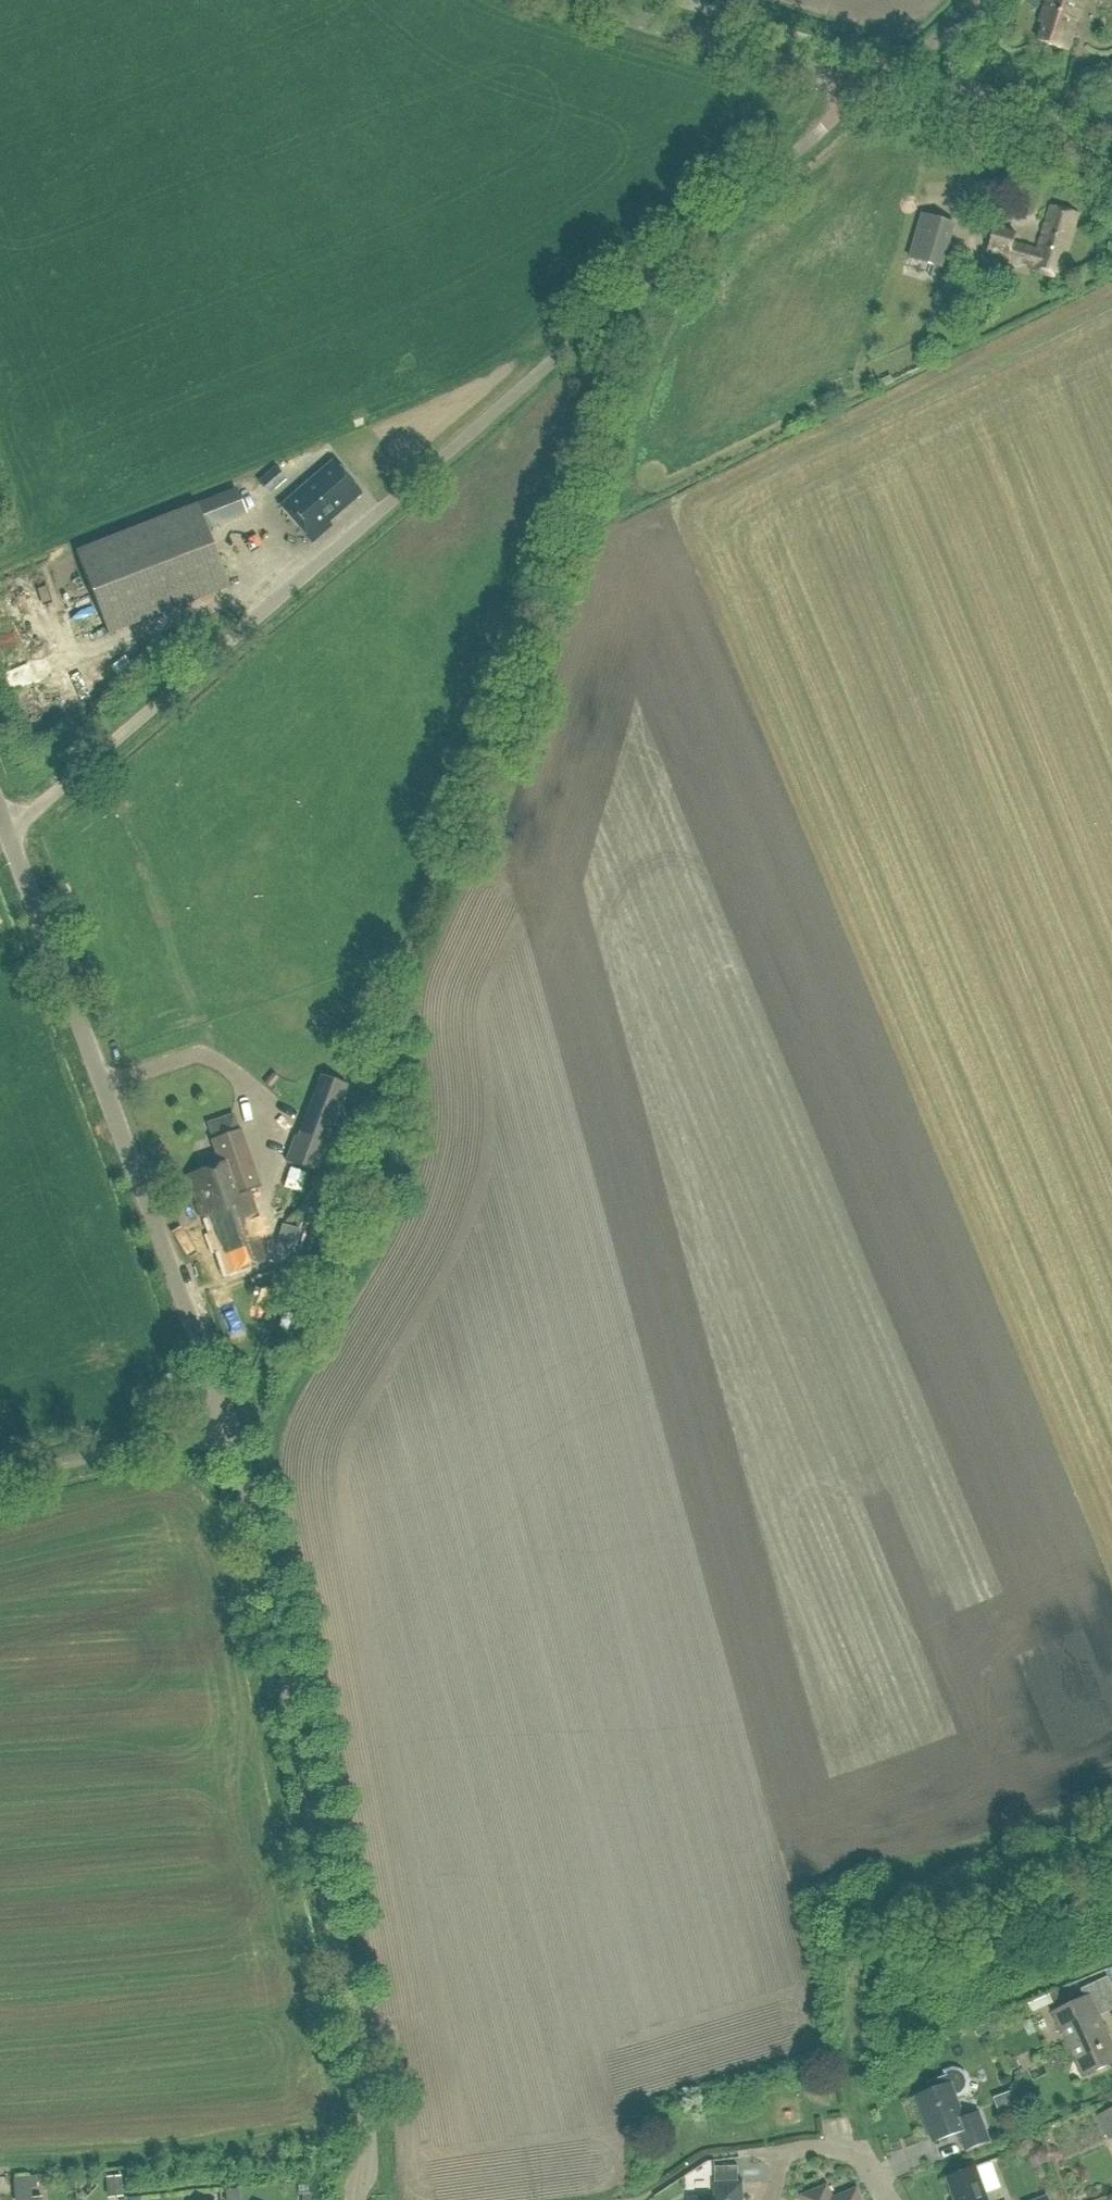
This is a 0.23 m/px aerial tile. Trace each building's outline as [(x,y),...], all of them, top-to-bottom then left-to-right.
[(1068,51),(1084,0),(1047,0),(1040,23),(1044,24),(1039,41),(1068,51)] [(1059,279),(1079,214),(1051,206),(1038,250),(1014,244),(1016,235),(996,229),(987,256),(1008,263),(1032,271),(1059,279)] [(939,267),(952,223),(923,215),(910,258),(939,267)] [(332,462),(281,506),(312,543),(331,526),(327,523),(360,494),(332,462)] [(276,493),(294,479),(283,466),(265,480),(276,493)] [(247,497),(204,511),(209,528),(252,514),(247,497)] [(111,635),(229,589),(195,504),(78,551),(111,635)] [(348,1085),(326,1077),(322,1075),(297,1136),(295,1135),(285,1160),(314,1171),(328,1136),(348,1085)] [(215,1233),(210,1234),(216,1251),(220,1250),(229,1275),(265,1262),(256,1237),(263,1235),(248,1190),(260,1186),(241,1130),(212,1140),(220,1164),(187,1176),(202,1219),(209,1216),(215,1233)] [(1111,2010),(1111,1985),(1108,1976),(1081,1990),(1085,1998),(1052,2014),(1084,2077),(1111,2063),(1111,2044),(1098,2016),(1111,2010)] [(975,2030),(979,2036),(989,2031),(986,2025),(975,2030)] [(967,2150),(987,2143),(992,2141),(981,2111),(962,2117),(950,2082),(917,2094),(934,2142),(960,2133),(967,2150)] [(1099,2115),(1110,2139),(1111,2138),(1111,2109),(1099,2115)] [(977,2152),(989,2197),(1012,2191),(1001,2146),(977,2152)] [(744,2181),(739,2181),(739,2166),(706,2168),(707,2183),(714,2183),(715,2196),(687,2197),(688,2199),(745,2199),(744,2181)] [(976,2166),(947,2176),(956,2199),(988,2199),(976,2166)] [(64,2190),(74,2189),(72,2172),(63,2173),(64,2190)] [(105,2177),(107,2198),(122,2196),(121,2176),(105,2177)] [(857,2187),(832,2197),(826,2183),(799,2195),(801,2199),(863,2199),(857,2187)]
